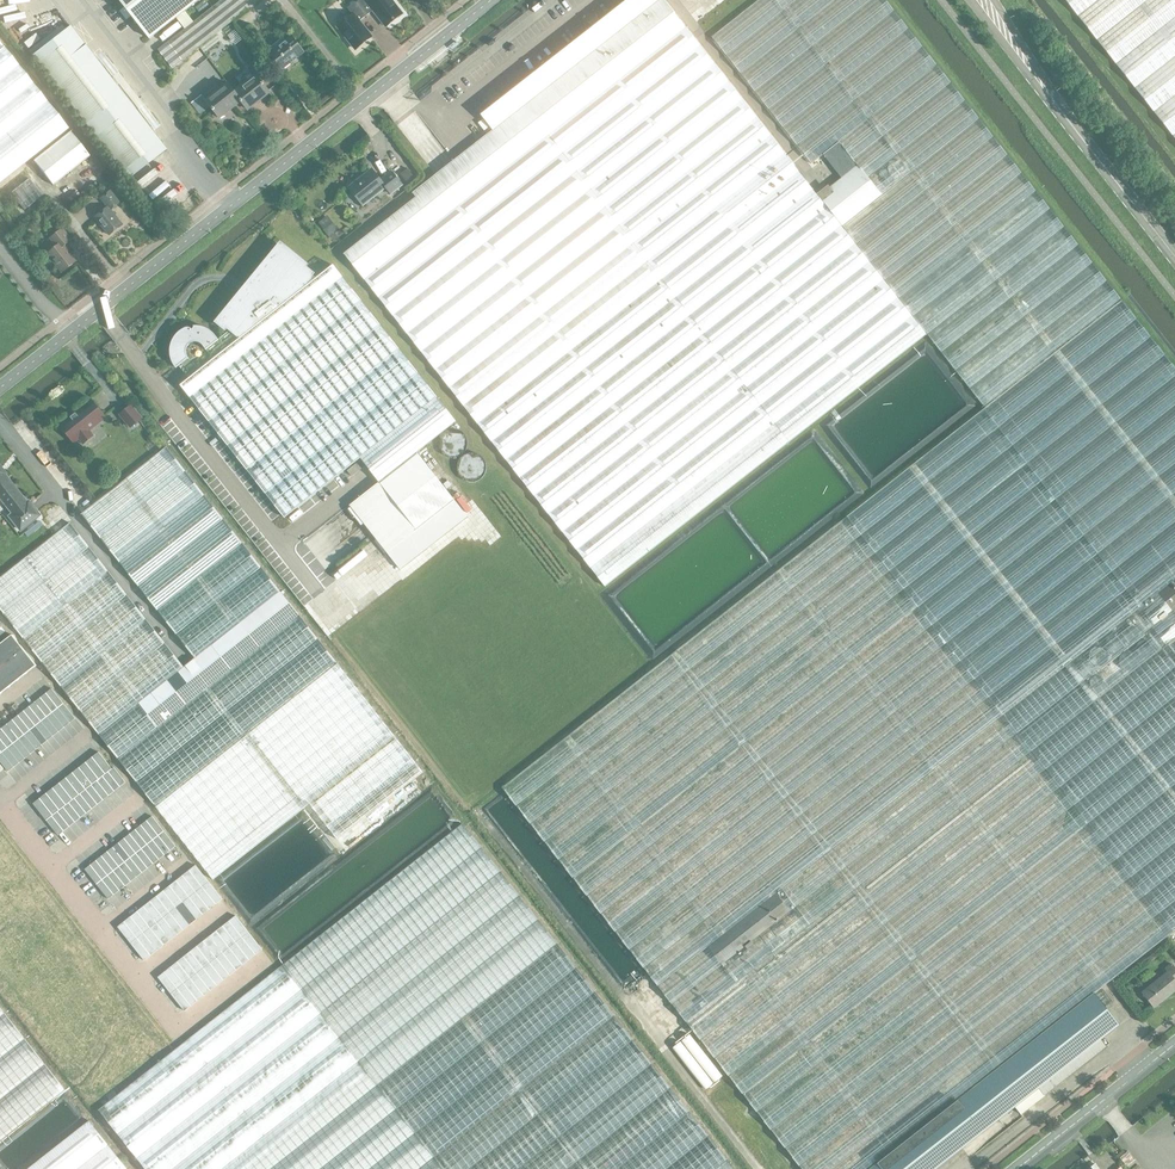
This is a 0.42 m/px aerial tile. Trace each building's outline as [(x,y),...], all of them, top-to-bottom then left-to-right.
[(150,39),(200,0),(119,0),(150,39)] [(194,22),(158,50),(173,68),(260,0),(222,0),(194,22)] [(592,28),(482,116),(493,131),(414,194),(417,198),(345,255),(606,586),(926,335),(821,197),(707,55),(700,45),(664,0),(659,0),(658,0),(628,0),(601,22),(597,17),(590,23),(593,27),(592,28)] [(356,2),(367,16),(374,10),(387,26),(402,14),(395,5),(396,4),(393,0),(371,0),(368,2),(367,0),(359,0),(356,2)] [(986,408),(1122,301),(886,0),(759,0),(712,37),(812,164),(823,155),(839,142),(859,167),(882,196),(845,225),(986,408)] [(1174,139),(1174,0),(1065,0),(1174,139)] [(359,21),(367,16),(356,2),(347,8),(353,15),(338,26),(356,49),(372,37),(359,21)] [(70,26),(33,55),(128,177),(165,149),(70,26)] [(304,52),(291,36),(270,52),(283,68),(304,52)] [(67,130),(0,45),(0,182),(67,130)] [(235,90),(235,91),(236,92),(235,92),(242,101),(247,108),(269,91),(256,74),(254,75),(252,72),(239,82),(242,85),(235,90)] [(235,91),(235,90),(228,82),(206,100),(220,118),(242,101),(235,92),(236,92),(235,91)] [(32,161),(52,186),(88,157),(69,133),(32,161)] [(882,196),(859,167),(839,142),(823,155),(843,179),(822,196),(845,225),(882,196)] [(409,184),(415,179),(407,169),(401,174),(409,184)] [(360,182),(358,180),(349,187),(364,207),(386,189),(392,195),(403,186),(392,172),(381,180),(374,171),(360,182)] [(43,196),(29,179),(11,193),(24,210),(43,196)] [(110,234),(122,224),(111,209),(119,203),(110,191),(102,198),(109,207),(96,217),(110,234)] [(324,230),(329,238),(339,230),(333,222),(324,230)] [(56,246),(48,253),(63,272),(78,261),(65,245),(72,240),(62,228),(50,238),(56,246)] [(282,245),(250,284),(253,287),(243,298),(240,296),(219,322),(230,331),(219,339),(226,349),(316,278),(313,275),(315,273),(282,245)] [(316,278),(226,349),(189,379),(180,385),(285,518),(361,458),(379,482),(417,453),(456,422),(333,264),(316,278)] [(802,1168),(870,1168),(1094,992),(1095,993),(1174,930),(1174,368),(1122,301),(986,408),(658,665),(502,788),(802,1168)] [(195,327),(193,330),(193,329),(192,329),(191,328),(190,328),(189,327),(188,327),(187,327),(186,328),(184,329),(182,330),(180,332),(177,334),(176,335),(175,337),(174,338),(173,340),(173,341),(172,342),(171,344),(171,346),(171,348),(171,350),(171,353),(171,355),(171,358),(172,361),(173,363),(174,365),(175,367),(176,368),(191,356),(201,368),(188,378),(189,379),(226,349),(219,339),(215,334),(213,333),(212,331),(210,330),(208,329),(207,328),(205,328),(202,327),(200,326),(199,326),(196,326),(195,326),(194,326),(194,327),(195,327)] [(74,443),(80,439),(83,444),(83,445),(95,436),(94,435),(93,436),(89,431),(105,418),(92,401),(76,414),(77,416),(72,420),(71,418),(61,426),(74,443)] [(120,415),(130,428),(142,418),(131,405),(120,415)] [(474,449),(473,445),(472,442),(470,439),(468,436),(465,434),(463,433),(460,432),(457,432),(454,433),(450,434),(446,437),(443,440),(442,443),(441,446),(441,449),(442,453),(442,455),(444,458),(446,460),(448,462),(451,464),(454,465),(458,465),(460,465),(463,464),(467,462),(469,460),(471,457),(472,455),(473,451),(474,449)] [(337,663),(167,447),(82,514),(195,658),(184,667),(71,523),(0,579),(0,608),(22,636),(156,806),(214,877),(310,802),(338,838),(422,771),(337,663)] [(417,453),(379,482),(350,505),(387,553),(454,500),(417,453)] [(352,476),(362,469),(357,463),(348,471),(352,476)] [(41,516),(29,501),(28,502),(5,475),(6,474),(0,465),(0,496),(14,514),(10,516),(22,531),(41,516)] [(40,521),(25,533),(28,537),(44,525),(40,521)] [(37,666),(12,635),(0,644),(0,694),(37,666)] [(54,691),(52,689),(51,689),(46,693),(58,708),(63,703),(54,691)] [(58,708),(46,693),(40,697),(52,712),(58,708)] [(52,712),(40,697),(35,702),(47,717),(52,712)] [(47,717),(35,702),(29,706),(41,721),(47,717)] [(75,718),(63,703),(58,708),(70,723),(75,718)] [(41,721),(29,706),(24,711),(35,726),(41,721)] [(70,723),(58,708),(52,712),(64,727),(70,723)] [(35,726),(24,711),(18,715),(30,730),(35,726)] [(64,727),(52,712),(47,717),(58,732),(64,727)] [(30,730),(18,715),(12,720),(24,735),(30,730)] [(58,732),(47,717),(41,721),(53,736),(58,732)] [(24,735),(12,720),(7,724),(19,739),(24,735)] [(53,736),(41,721),(35,726),(47,741),(53,736)] [(19,739),(7,724),(1,728),(13,743),(19,739)] [(47,741),(35,726),(30,730),(42,745),(47,741)] [(1,728),(0,729),(0,739),(7,748),(13,743),(1,728)] [(42,745),(30,730),(24,735),(36,749),(42,745)] [(36,749),(24,735),(19,739),(30,754),(36,749)] [(30,754),(19,739),(13,743),(25,758),(30,754)] [(25,758),(13,743),(7,748),(19,763),(25,758)] [(19,763),(7,748),(2,752),(14,767),(19,763)] [(2,752),(0,754),(0,762),(8,772),(14,767),(2,752)] [(112,769),(99,752),(92,757),(105,774),(108,772),(112,769)] [(105,774),(92,757),(86,762),(99,779),(103,776),(105,774)] [(99,779),(86,762),(79,767),(92,784),(97,780),(99,779)] [(92,784),(79,767),(72,773),(86,789),(91,785),(92,784)] [(114,767),(112,769),(108,772),(120,787),(126,782),(114,767)] [(120,787),(108,772),(105,774),(103,776),(114,791),(120,787)] [(86,789),(72,773),(66,778),(79,795),(80,794),(86,789)] [(114,791),(103,776),(99,779),(97,780),(109,795),(114,791)] [(79,795),(66,778),(59,783),(73,800),(74,798),(79,795)] [(109,795),(97,780),(92,784),(91,785),(103,800),(109,795)] [(73,800),(59,783),(53,788),(66,805),(69,803),(73,800)] [(103,800),(91,785),(86,789),(98,804),(103,800)] [(66,805),(53,788),(46,793),(59,810),(63,807),(66,805)] [(98,804),(86,789),(80,794),(92,809),(98,804)] [(59,810),(46,793),(40,798),(53,815),(58,812),(59,810)] [(92,809),(80,794),(79,795),(74,798),(86,813),(92,809)] [(52,816),(53,815),(40,798),(33,804),(46,820),(52,816)] [(86,813),(74,798),(73,800),(69,803),(81,818),(86,813)] [(81,818),(69,803),(66,805),(63,807),(75,822),(81,818)] [(75,822),(63,807),(59,810),(58,812),(69,827),(75,822)] [(69,827),(58,812),(53,815),(52,816),(64,831),(69,827)] [(64,831),(52,816),(46,820),(58,835),(64,831)] [(158,835),(164,831),(152,816),(147,820),(158,835)] [(158,835),(147,820),(141,825),(153,840),(158,835)] [(595,991),(463,824),(283,965),(99,1110),(146,1168),(735,1168),(595,991)] [(153,840),(141,825),(135,829),(147,844),(153,840)] [(147,844),(135,829),(130,834),(142,849),(147,844)] [(176,846),(164,831),(158,835),(170,850),(176,846)] [(142,849),(130,834),(124,838),(136,853),(142,849)] [(170,850),(158,835),(153,840),(165,855),(170,850)] [(136,853),(124,838),(119,842),(130,857),(136,853)] [(165,855),(153,840),(147,844),(159,859),(165,855)] [(130,857),(119,842),(113,847),(125,862),(130,857)] [(159,859),(147,844),(142,849),(153,864),(159,859)] [(125,862),(113,847),(107,851),(119,866),(125,862)] [(153,864),(142,849),(136,853),(148,868),(153,864)] [(119,866),(107,851),(102,856),(113,871),(119,866)] [(148,868),(136,853),(130,857),(142,872),(148,868)] [(113,871),(102,856),(96,860),(108,875),(113,871)] [(142,872),(130,857),(125,862),(137,877),(142,872)] [(108,875),(96,860),(90,865),(102,880),(108,875)] [(137,877),(125,862),(119,866),(131,881),(137,877)] [(102,880),(90,865),(85,869),(97,884),(102,880)] [(131,881),(119,866),(113,871),(125,886),(131,881)] [(194,866),(188,871),(201,888),(207,883),(194,866)] [(125,886),(113,871),(108,875),(120,890),(125,886)] [(201,888),(188,871),(181,876),(194,893),(201,888)] [(120,890),(108,875),(102,880),(114,895),(120,890)] [(194,893),(181,876),(175,881),(188,898),(194,893)] [(114,895),(102,880),(97,884),(108,899),(114,895)] [(188,898),(175,881),(168,886),(181,903),(188,898)] [(221,900),(207,883),(201,888),(214,905),(221,900)] [(181,903),(168,886),(162,891),(175,908),(181,903)] [(214,905),(201,888),(194,893),(208,910),(214,905)] [(175,908),(162,891),(155,897),(168,914),(175,908)] [(208,910),(194,893),(188,898),(201,915),(208,910)] [(168,914),(155,897),(149,902),(162,919),(168,914)] [(201,915),(188,898),(181,903),(195,920),(201,915)] [(162,919),(149,902),(142,907),(155,924),(162,919)] [(195,920),(181,903),(175,908),(188,925),(195,920)] [(155,924),(142,907),(135,912),(149,929),(155,924)] [(188,925),(175,908),(168,914),(182,930),(188,925)] [(149,929),(135,912),(129,917),(142,934),(149,929)] [(182,930),(168,914),(162,919),(175,936),(182,930)] [(142,934),(129,917),(122,922),(136,939),(142,934)] [(247,933),(234,917),(227,922),(241,939),(247,933)] [(175,936),(162,919),(155,924),(168,941),(175,936)] [(136,939),(122,922),(116,927),(129,944),(136,939)] [(241,939),(227,922),(221,927),(234,944),(241,939)] [(168,941),(155,924),(149,929),(162,946),(168,941)] [(234,944),(221,927),(214,932),(228,949),(234,944)] [(162,946),(149,929),(142,934),(155,951),(162,946)] [(228,949),(214,932),(208,937),(221,954),(228,949)] [(260,950),(247,933),(241,939),(254,955),(260,950)] [(155,951),(142,934),(136,939),(149,956),(155,951)] [(221,954),(208,937),(201,942),(215,959),(221,954)] [(149,956),(136,939),(129,944),(142,961),(149,956)] [(254,955),(241,939),(234,944),(247,961),(254,955)] [(215,959),(201,942),(195,947),(208,964),(215,959)] [(247,961),(234,944),(228,949),(241,966),(247,961)] [(208,964),(195,947),(188,952),(201,969),(208,964)] [(241,966),(228,949),(221,954),(234,971),(241,966)] [(201,969),(188,952),(182,958),(195,974),(201,969)] [(234,971),(221,954),(215,959),(228,976),(234,971)] [(195,974),(182,958),(175,963),(188,980),(195,974)] [(228,976),(215,959),(208,964),(221,981),(228,976)] [(188,980),(175,963),(169,968),(182,985),(188,980)] [(1142,992),(1154,1007),(1163,1001),(1162,1000),(1171,992),(1172,993),(1174,991),(1174,968),(1171,963),(1165,969),(1167,972),(1142,992)] [(221,981),(208,964),(201,969),(215,986),(221,981)] [(182,985),(169,968),(162,973),(175,990),(182,985)] [(215,986),(201,969),(195,974),(208,991),(215,986)] [(175,990),(162,973),(156,978),(169,995),(175,990)] [(208,991),(195,974),(188,980),(202,997),(208,991)] [(202,997),(188,980),(182,985),(195,1002),(202,997)] [(195,1002),(182,985),(175,990),(189,1007),(195,1002)] [(189,1007),(175,990),(169,995),(182,1012),(189,1007)] [(870,1168),(936,1168),(1039,1088),(1045,1095),(1107,1047),(1101,1039),(1119,1025),(1095,993),(1094,992),(870,1168)] [(66,1090),(0,1008),(0,1142),(66,1090)] [(89,1120),(27,1168),(128,1168),(89,1120)]
